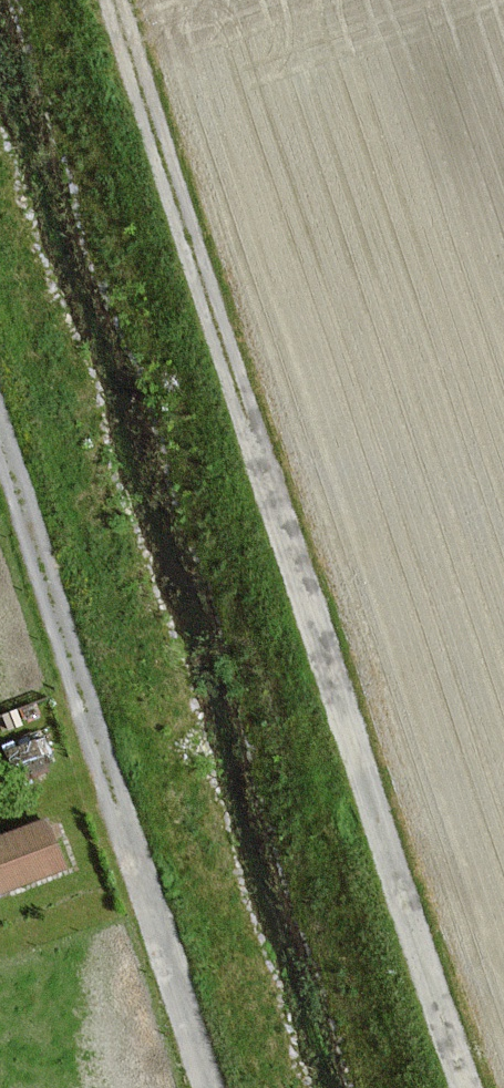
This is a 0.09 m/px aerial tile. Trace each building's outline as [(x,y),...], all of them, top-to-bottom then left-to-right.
[(0,835),(0,894),(69,867),(49,816),(0,835)]
